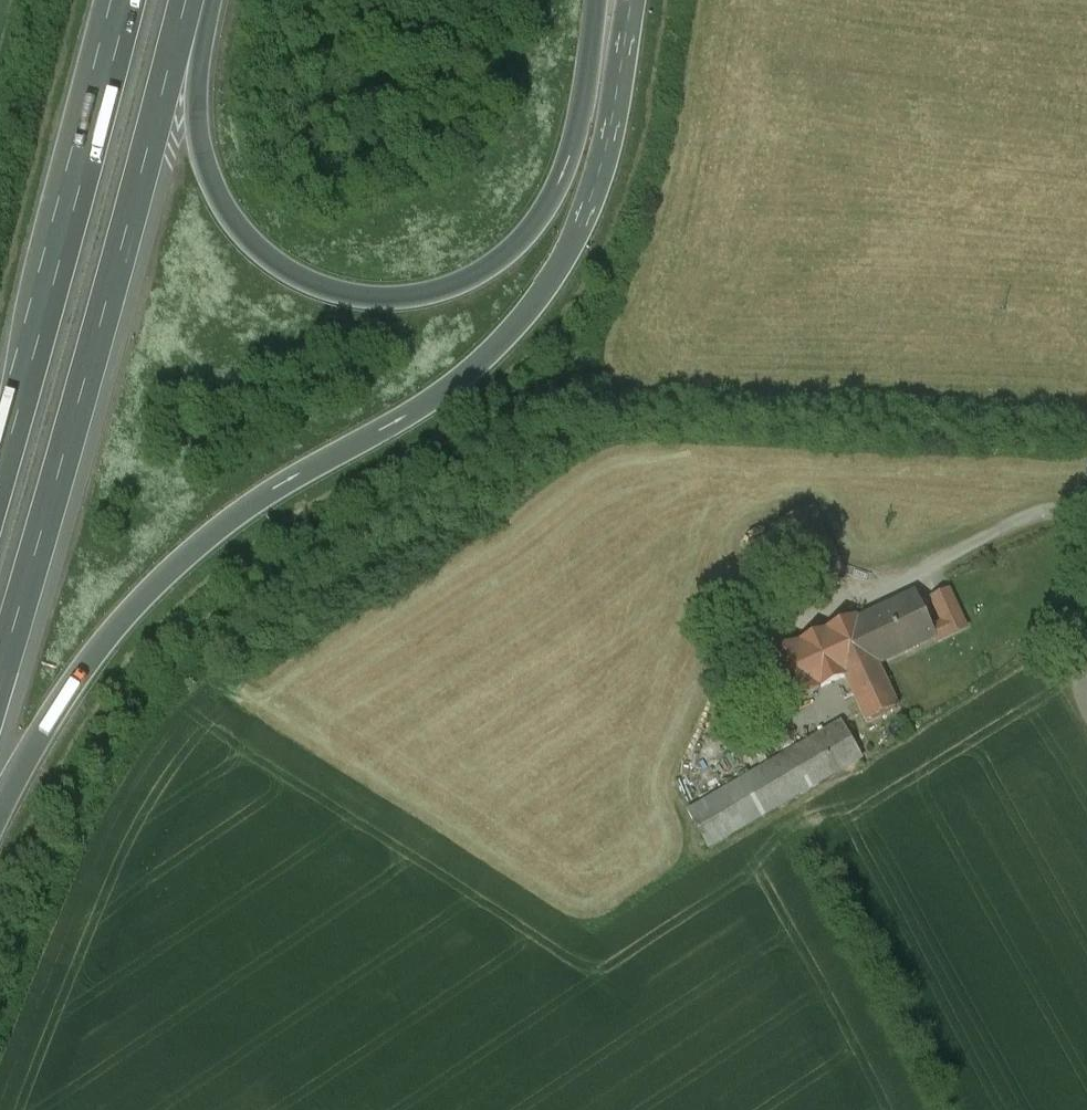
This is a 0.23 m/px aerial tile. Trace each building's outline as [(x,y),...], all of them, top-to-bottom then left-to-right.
[(952,589),(931,598),(948,636),(969,627),(952,589)] [(916,596),(861,622),(874,652),(879,662),(906,650),(907,652),(936,638),(916,596)] [(842,667),(874,652),(861,622),(858,617),(757,662),(779,710),(847,679),(842,667)] [(879,662),(874,652),(842,667),(847,679),(868,724),(901,709),(879,662)] [(844,723),(689,813),(709,848),(864,758),(844,723)]
